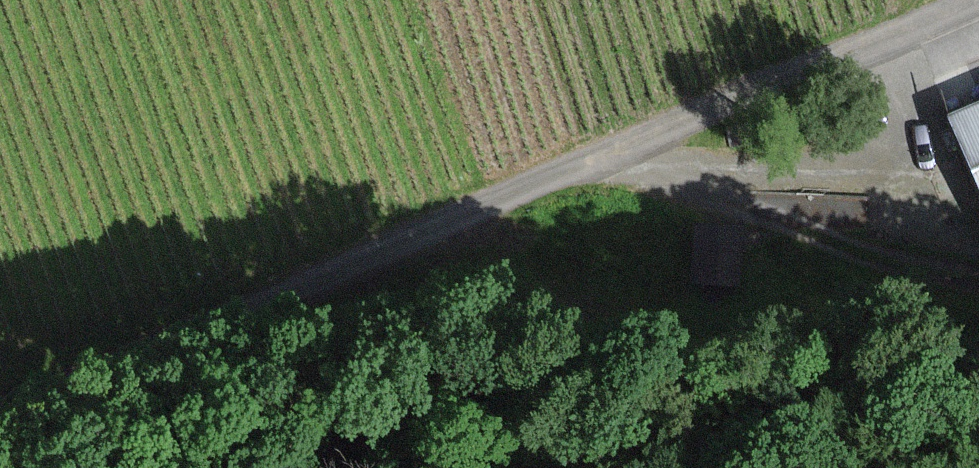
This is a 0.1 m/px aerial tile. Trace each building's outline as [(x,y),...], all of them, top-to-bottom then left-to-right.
[(952,118),(978,191),(978,108),(952,118)]
